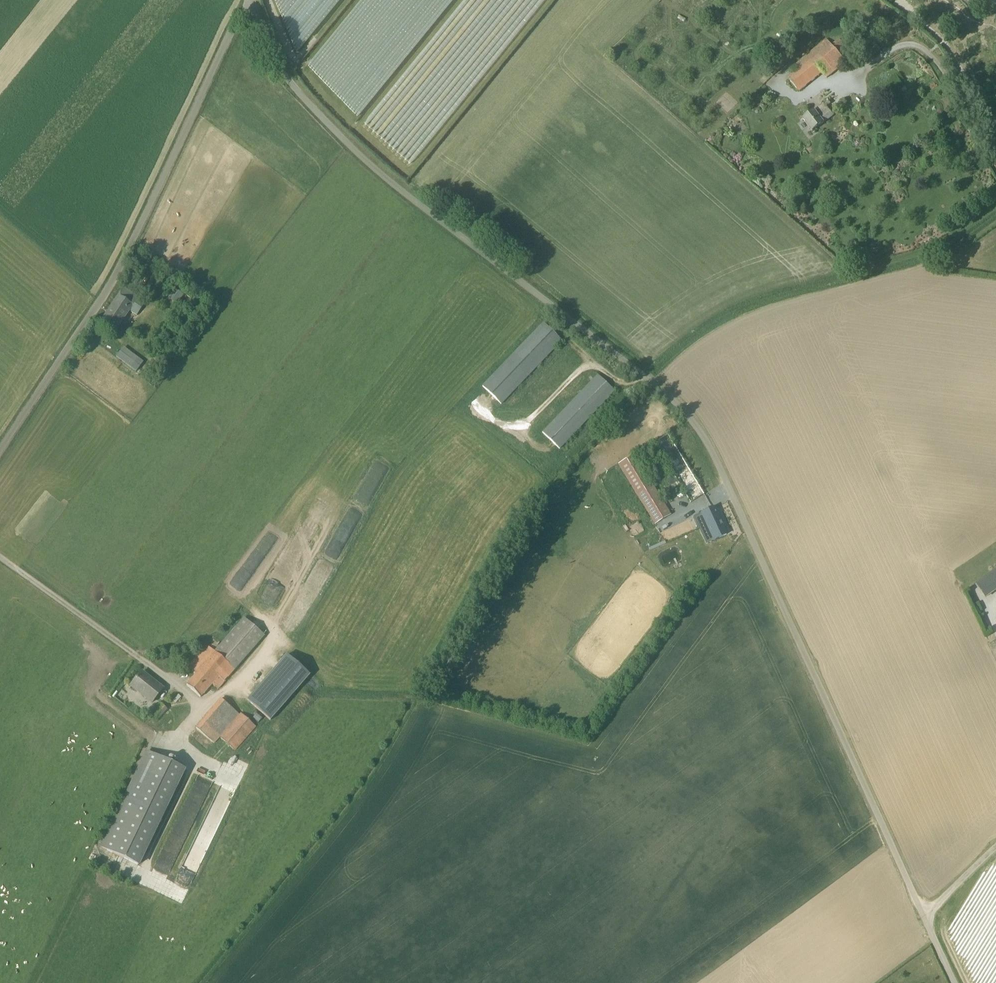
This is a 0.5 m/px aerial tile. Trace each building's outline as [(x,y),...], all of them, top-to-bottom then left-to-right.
[(881,49),(874,41),(873,41),(871,38),(859,50),(868,60),(872,57),(881,49)] [(826,39),(814,50),(794,67),(798,71),(788,78),(799,92),(823,73),(827,78),(847,63),(843,57),(852,50),(843,39),(833,47),(826,39)] [(828,100),(802,118),(811,131),(832,116),(826,107),(830,104),(828,100)] [(137,316),(146,302),(124,287),(102,320),(116,329),(129,310),(137,316)] [(501,404),(555,348),(562,340),(543,322),(483,386),(501,404)] [(118,369),(132,378),(144,361),(139,358),(142,355),(136,351),(134,354),(130,352),(118,369)] [(560,449),(615,391),(598,374),(543,432),(560,449)] [(654,442),(686,494),(691,502),(704,494),(668,434),(654,442)] [(664,504),(634,455),(619,464),(655,524),(671,515),(674,513),(667,502),(664,504)] [(727,534),(714,508),(694,517),(699,528),(707,524),(714,540),(727,534)] [(975,583),(986,598),(995,591),(995,569),(975,583)] [(187,685),(200,697),(212,684),(218,689),(264,635),(245,618),(215,652),(207,645),(189,666),(197,673),(187,685)] [(311,668),(285,652),(253,703),(278,719),(311,668)] [(152,702),(163,688),(142,671),(131,686),(152,702)] [(234,750),(248,733),(255,726),(241,713),(239,714),(221,698),(195,727),(215,743),(220,737),(234,750)] [(151,712),(159,719),(168,709),(160,701),(151,712)] [(175,764),(167,760),(148,751),(134,781),(103,847),(119,855),(124,857),(129,860),(140,865),(186,770),(175,764)]
